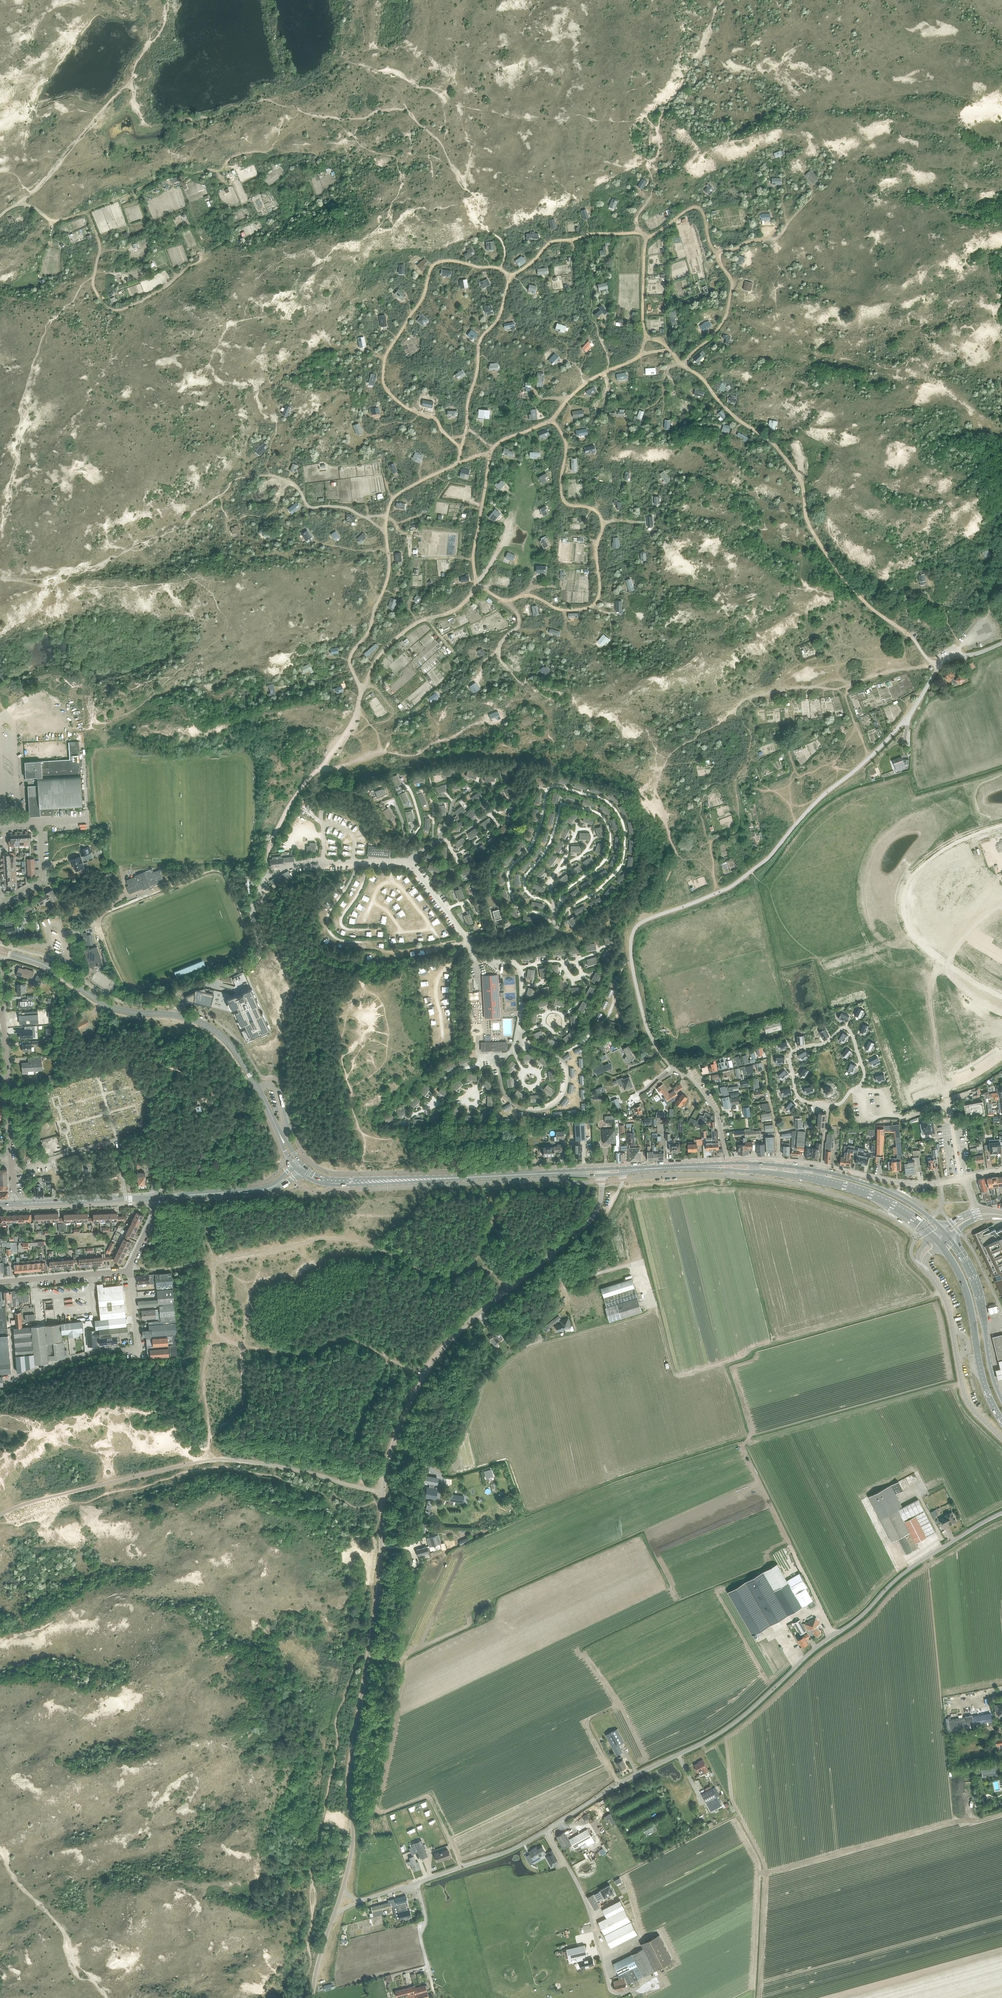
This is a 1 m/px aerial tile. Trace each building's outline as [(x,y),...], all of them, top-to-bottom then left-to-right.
[(805,175),(813,184),(818,179),(810,171),(805,175)] [(646,187),(649,182),(646,180),(644,183),(641,181),(637,186),(641,188),(643,189),(645,186),(646,187)] [(712,191),(714,188),(708,184),(706,185),(708,187),(704,191),(710,196),(713,192),(712,191)] [(609,207),(615,209),(618,201),(612,199),(609,207)] [(580,210),(583,220),(589,218),(586,209),(580,210)] [(486,242),(486,250),(494,250),(494,247),(493,242),(486,242)] [(468,252),(464,254),(467,259),(475,253),(471,247),(466,250),(468,252)] [(745,257),(739,255),(738,258),(736,261),(741,265),(743,262),(744,262),(745,261),(743,260),(745,257)] [(522,257),(516,261),(519,266),(525,262),(524,260),(522,258),(522,257)] [(425,258),(416,265),(422,271),(425,269),(424,268),(429,263),(425,258)] [(461,289),(468,287),(466,279),(459,280),(461,289)] [(481,285),(481,286),(482,288),(488,286),(485,280),(480,282),(479,282),(481,285)] [(743,290),(751,291),(753,283),(745,281),(743,290)] [(597,284),(599,290),(608,288),(607,282),(597,284)] [(533,293),(535,293),(536,285),(529,284),(528,290),(533,291),(533,293)] [(397,288),(395,290),(396,291),(394,294),(401,299),(405,293),(398,288),(398,289),(397,288)] [(490,304),(484,307),(487,315),(494,313),(490,304)] [(600,309),(594,314),(596,317),(602,312),(604,314),(607,312),(601,304),(598,307),(600,309)] [(674,310),(669,312),(668,312),(672,325),(677,324),(675,319),(676,318),(675,314),(677,314),(675,310),(674,310)] [(417,320),(423,325),(428,319),(428,318),(427,317),(426,318),(420,312),(418,315),(420,316),(417,320)] [(379,316),(379,319),(381,327),(387,326),(386,318),(385,315),(379,316)] [(704,323),(701,325),(704,329),(706,327),(708,329),(712,326),(709,320),(706,322),(705,322),(704,323)] [(566,326),(557,323),(555,329),(564,332),(566,326)] [(471,329),(468,334),(472,337),(471,338),(470,339),(473,341),(478,334),(471,329)] [(360,348),(366,346),(364,338),(358,340),(360,348)] [(582,348),(581,349),(585,352),(586,351),(586,352),(593,344),(588,340),(582,348)] [(700,353),(699,353),(693,359),(697,362),(703,357),(704,356),(705,356),(705,355),(706,354),(705,353),(704,353),(702,351),(701,352),(700,353)] [(553,365),(557,361),(555,360),(558,356),(555,353),(548,361),(553,365)] [(455,374),(459,379),(466,375),(462,369),(461,371),(459,368),(457,370),(458,372),(455,374)] [(626,372),(616,374),(618,381),(628,378),(626,372)] [(719,389),(723,392),(726,385),(717,381),(714,387),(719,389)] [(586,391),(589,396),(597,391),(594,387),(586,391)] [(603,406),(605,402),(603,401),(602,401),(597,399),(593,407),(594,407),(596,404),(603,406)] [(680,400),(679,404),(693,409),(695,404),(680,400)] [(288,414),(291,407),(286,405),(282,414),(287,416),(288,414)] [(478,417),(489,418),(490,410),(479,409),(478,417)] [(718,419),(721,422),(726,417),(721,411),(717,414),(720,417),(718,419)] [(769,429),(775,430),(777,421),(771,420),(769,420),(768,425),(770,425),(769,429)] [(357,435),(363,432),(359,423),(353,425),(357,435)] [(721,432),(726,433),(727,433),(728,433),(730,426),(723,425),(721,432)] [(546,429),(538,432),(540,438),(549,435),(546,429)] [(748,439),(745,437),(746,436),(742,434),(742,435),(738,432),(737,435),(743,440),(743,441),(745,442),(748,439)] [(255,452),(260,456),(268,448),(262,443),(257,449),(258,449),(255,452)] [(797,455),(801,454),(797,448),(798,447),(797,445),(796,445),(795,443),(792,445),(793,447),(797,455)] [(594,445),(584,448),(586,454),(596,451),(594,445)] [(506,455),(512,457),(514,451),(509,450),(509,449),(504,447),(502,453),(507,454),(506,455)] [(421,459),(423,456),(420,454),(420,453),(416,451),(416,452),(415,452),(412,459),(416,460),(419,462),(421,459)] [(297,471),(298,469),(297,469),(298,465),(293,463),(290,471),(295,473),(296,471),(297,471)] [(398,471),(394,463),(389,465),(393,473),(398,471)] [(461,467),(459,477),(464,478),(465,474),(468,475),(470,469),(461,467)] [(659,474),(666,484),(671,481),(664,470),(659,474)] [(538,477),(542,485),(547,482),(545,478),(548,476),(547,473),(538,477)] [(494,485),(496,487),(500,490),(505,484),(501,480),(498,484),(496,482),(494,485)] [(253,492),(254,497),(262,495),(261,490),(261,488),(258,489),(258,490),(253,492)] [(617,509),(621,510),(622,502),(614,501),(614,504),(617,504),(617,509)] [(297,502),(289,508),(293,513),(301,507),(297,502)] [(539,509),(543,517),(547,514),(545,509),(547,508),(546,506),(539,509)] [(490,517),(489,517),(494,520),(499,514),(494,510),(492,514),(489,513),(488,515),(490,516),(489,516),(490,517)] [(347,516),(346,522),(355,522),(355,519),(355,517),(352,517),(352,514),(347,514),(347,516)] [(240,532),(239,525),(234,526),(234,527),(231,527),(232,534),(240,532)] [(312,537),(307,530),(301,534),(306,541),(312,537)] [(331,534),(335,540),(340,537),(336,531),(331,534)] [(356,539),(361,543),(367,537),(363,533),(356,539)] [(545,536),(541,538),(542,540),(539,541),(543,549),(548,546),(544,539),(546,538),(545,536)] [(985,558),(991,554),(987,547),(981,551),(985,558)] [(507,552),(505,557),(513,560),(515,555),(507,552)] [(462,582),(469,581),(468,577),(467,573),(465,574),(466,576),(460,577),(461,582),(462,582)] [(498,585),(509,587),(511,580),(509,579),(510,577),(507,577),(506,579),(500,578),(498,585)] [(629,592),(634,590),(630,578),(625,580),(629,592)] [(388,606),(394,609),(397,599),(391,597),(388,606)] [(888,601),(884,605),(889,611),(894,607),(888,601)] [(548,633),(557,636),(559,636),(561,632),(550,628),(548,633)] [(21,643),(27,652),(29,651),(28,649),(27,649),(26,646),(27,645),(32,642),(36,640),(45,637),(45,634),(34,637),(27,640),(21,643)] [(598,641),(603,645),(607,641),(608,642),(610,639),(604,634),(598,641)] [(375,643),(364,653),(366,656),(378,646),(375,643)] [(479,657),(486,653),(484,650),(483,650),(482,648),(477,651),(479,654),(478,655),(479,657)] [(510,660),(513,663),(515,665),(521,660),(517,655),(510,660)] [(301,667),(304,673),(311,669),(308,664),(301,667)] [(539,670),(543,676),(550,671),(547,666),(545,667),(544,666),(539,670)] [(959,674),(956,677),(954,675),(949,671),(944,678),(948,682),(949,681),(954,685),(957,682),(960,684),(964,679),(959,674)] [(480,689),(475,682),(469,686),(470,688),(471,690),(474,693),(480,689)] [(274,684),(267,685),(267,687),(269,687),(270,693),(269,694),(269,696),(276,694),(274,684)] [(344,691),(342,685),(335,688),(337,694),(344,691)] [(436,693),(429,698),(432,702),(439,696),(436,693)] [(498,711),(489,715),(490,719),(495,717),(497,720),(501,718),(498,711)] [(36,761),(25,762),(26,777),(27,777),(28,780),(30,816),(54,815),(54,812),(53,808),(82,807),(80,761),(79,754),(79,752),(80,752),(79,741),(68,742),(69,759),(41,761),(39,761),(36,761)] [(903,756),(893,759),(897,769),(906,766),(903,756)] [(508,765),(501,771),(505,776),(512,770),(508,765)] [(386,794),(384,788),(375,792),(377,798),(386,794)] [(509,806),(507,816),(514,818),(516,808),(509,806)] [(79,849),(81,856),(91,853),(89,846),(79,849)] [(370,846),(369,856),(389,858),(390,847),(370,846)] [(84,867),(80,856),(70,860),(71,864),(73,863),(76,872),(80,871),(80,873),(85,871),(84,867)] [(282,856),(273,857),(272,857),(272,860),(270,860),(271,868),(284,866),(284,862),(294,861),(293,856),(282,858),(282,856)] [(135,877),(126,880),(128,885),(126,886),(129,894),(138,890),(138,889),(141,888),(141,889),(143,889),(143,890),(150,887),(150,885),(163,880),(162,878),(160,873),(159,870),(153,872),(152,869),(146,871),(135,876),(135,877)] [(292,877),(288,871),(270,881),(272,885),(278,882),(279,883),(292,877)] [(5,881),(5,884),(2,884),(2,887),(6,887),(6,886),(8,885),(8,891),(15,890),(17,889),(17,882),(11,882),(11,880),(5,880),(5,881)] [(52,890),(50,891),(46,893),(46,894),(37,899),(40,905),(44,904),(44,903),(49,900),(51,903),(57,900),(55,896),(56,896),(52,890)] [(492,911),(495,920),(501,919),(498,909),(492,911)] [(5,922),(6,934),(19,933),(18,926),(12,927),(11,922),(5,922)] [(81,933),(82,946),(93,945),(92,934),(87,935),(86,932),(81,933)] [(102,963),(97,946),(84,951),(90,968),(97,965),(100,967),(102,963)] [(18,967),(16,974),(28,978),(29,976),(32,977),(34,971),(29,970),(29,971),(18,967)] [(195,992),(185,996),(187,1001),(188,1001),(188,1002),(195,1003),(199,1004),(200,1005),(204,1006),(206,1006),(209,1007),(211,1007),(231,1013),(232,1012),(244,1042),(246,1041),(247,1041),(248,1040),(252,1039),(253,1038),(254,1038),(254,1037),(254,1036),(259,1034),(260,1035),(261,1034),(270,1030),(269,1030),(267,1025),(265,1020),(262,1013),(258,1005),(256,999),(254,996),(252,990),(251,989),(244,973),(242,974),(232,979),(235,985),(232,994),(205,987),(204,988),(202,989),(199,990),(197,991),(195,992)] [(482,975),(484,1018),(501,1017),(498,974),(487,975),(482,975)] [(17,984),(17,993),(24,993),(24,989),(26,989),(26,984),(17,984)] [(22,1001),(18,1001),(18,1008),(33,1007),(32,999),(36,999),(36,995),(27,996),(27,999),(22,999),(22,1001)] [(858,1007),(854,1015),(861,1018),(864,1010),(858,1007)] [(443,1019),(452,1018),(450,1008),(441,1009),(443,1019)] [(22,1015),(19,1015),(19,1023),(26,1023),(26,1020),(30,1020),(30,1022),(38,1022),(38,1011),(22,1012),(22,1015)] [(76,1023),(83,1036),(94,1030),(90,1024),(85,1014),(84,1011),(80,1013),(81,1016),(78,1018),(80,1021),(76,1023)] [(841,1012),(838,1018),(846,1022),(849,1016),(841,1012)] [(763,1024),(766,1033),(786,1028),(783,1018),(763,1024)] [(862,1023),(860,1032),(866,1034),(869,1025),(862,1023)] [(25,1030),(20,1030),(20,1038),(33,1037),(32,1032),(35,1032),(35,1026),(27,1026),(27,1030),(25,1030)] [(825,1028),(819,1032),(823,1039),(829,1036),(825,1028)] [(842,1032),(838,1039),(844,1043),(848,1035),(842,1032)] [(786,1040),(778,1043),(780,1050),(788,1046),(786,1040)] [(868,1040),(865,1048),(865,1047),(867,1049),(868,1050),(868,1049),(871,1050),(871,1051),(875,1043),(874,1043),(872,1042),(870,1041),(868,1040),(869,1040),(868,1040)] [(481,1042),(481,1051),(508,1050),(507,1041),(481,1042)] [(626,1061),(627,1061),(629,1061),(631,1060),(633,1059),(633,1058),(634,1057),(631,1051),(632,1049),(629,1045),(623,1048),(627,1055),(626,1056),(625,1058),(624,1059),(625,1060),(626,1061)] [(847,1047),(841,1054),(846,1058),(852,1051),(847,1047)] [(805,1050),(797,1054),(801,1060),(809,1056),(805,1050)] [(28,1063),(22,1063),(22,1071),(22,1073),(27,1073),(27,1074),(34,1073),(34,1072),(33,1070),(37,1070),(42,1070),(41,1058),(39,1058),(39,1056),(31,1057),(31,1058),(31,1063),(28,1063)] [(740,1056),(733,1057),(734,1060),(735,1060),(736,1063),(737,1065),(742,1064),(741,1061),(740,1056)] [(877,1056),(870,1060),(873,1067),(881,1063),(877,1056)] [(611,1062),(594,1069),(596,1075),(613,1068),(611,1062)] [(764,1070),(762,1062),(756,1064),(758,1071),(764,1070)] [(850,1062),(847,1070),(853,1073),(857,1065),(850,1062)] [(747,1074),(754,1072),(753,1065),(746,1066),(747,1074)] [(803,1067),(799,1074),(805,1078),(809,1070),(803,1067)] [(784,1069),(778,1074),(782,1080),(789,1074),(784,1069)] [(723,1072),(724,1077),(729,1076),(730,1080),(732,1079),(730,1070),(723,1072)] [(884,1073),(875,1075),(877,1082),(885,1080),(884,1073)] [(719,1074),(712,1075),(713,1079),(717,1079),(717,1081),(719,1080),(720,1083),(722,1082),(721,1077),(719,1078),(719,1074)] [(622,1078),(618,1079),(620,1086),(623,1085),(625,1089),(633,1086),(630,1077),(623,1079),(622,1078)] [(674,1087),(677,1092),(683,1088),(680,1083),(674,1087)] [(659,1087),(657,1088),(659,1091),(660,1093),(662,1091),(665,1096),(663,1097),(668,1104),(675,1099),(674,1097),(675,1097),(676,1096),(678,1095),(677,1093),(675,1090),(669,1094),(663,1084),(660,1086),(659,1087)] [(813,1085),(804,1087),(805,1094),(814,1092),(813,1085)] [(720,1087),(721,1095),(724,1095),(729,1094),(728,1088),(728,1087),(726,1087),(725,1086),(720,1087)] [(995,1096),(1001,1095),(1001,1086),(996,1087),(997,1092),(991,1093),(991,1097),(995,1096)] [(790,1087),(782,1088),(783,1095),(792,1094),(790,1087)] [(972,1096),(973,1099),(980,1097),(979,1095),(981,1094),(980,1091),(980,1089),(978,1090),(979,1095),(972,1096)] [(676,1103),(678,1104),(680,1106),(683,1104),(684,1105),(687,1101),(686,1100),(687,1097),(683,1093),(678,1099),(678,1100),(676,1103)] [(731,1103),(729,1096),(722,1097),(723,1099),(722,1099),(724,1106),(725,1109),(732,1107),(731,1103)] [(617,1098),(612,1100),(616,1110),(619,1109),(621,1108),(619,1104),(617,1098)] [(790,1100),(785,1107),(790,1112),(796,1105),(790,1100)] [(964,1105),(966,1118),(985,1115),(982,1101),(964,1105)] [(768,1102),(761,1104),(762,1109),(767,1109),(767,1111),(770,1110),(768,1102)] [(643,1114),(640,1106),(635,1107),(637,1116),(643,1114)] [(709,1118),(710,1116),(706,1113),(705,1112),(703,1116),(700,1115),(697,1121),(694,1119),(692,1124),(700,1127),(702,1122),(706,1124),(710,1119),(709,1118)] [(761,1114),(762,1120),(772,1118),(771,1112),(761,1114)] [(817,1127),(824,1128),(825,1113),(819,1112),(818,1116),(815,1116),(815,1123),(818,1123),(817,1127)] [(575,1121),(575,1122),(576,1141),(586,1140),(585,1120),(575,1121)] [(930,1133),(934,1132),(933,1121),(923,1123),(925,1134),(930,1134),(930,1133)] [(886,1125),(886,1131),(891,1131),(891,1129),(895,1130),(895,1134),(894,1135),(894,1137),(896,1137),(897,1146),(897,1154),(897,1158),(896,1158),(890,1159),(890,1161),(888,1161),(888,1169),(889,1169),(891,1168),(891,1170),(898,1170),(901,1169),(901,1161),(903,1161),(901,1146),(902,1146),(901,1137),(900,1124),(895,1124),(887,1125),(886,1125)] [(876,1152),(876,1156),(880,1156),(883,1156),(884,1130),(886,1131),(886,1125),(884,1125),(884,1126),(877,1128),(877,1130),(877,1143),(876,1152)] [(616,1143),(617,1145),(616,1135),(616,1128),(613,1128),(602,1129),(603,1142),(604,1142),(604,1143),(607,1142),(607,1143),(616,1143)] [(745,1129),(745,1134),(745,1137),(760,1136),(760,1131),(754,1131),(754,1129),(745,1129)] [(669,1144),(670,1152),(675,1152),(676,1153),(677,1153),(678,1152),(679,1151),(680,1151),(679,1144),(675,1144),(675,1142),(676,1142),(676,1138),(671,1138),(670,1133),(670,1130),(666,1130),(666,1133),(665,1133),(665,1140),(672,1140),(672,1142),(672,1143),(669,1144)] [(791,1131),(791,1134),(792,1146),(791,1155),(798,1155),(799,1154),(799,1151),(799,1150),(796,1150),(797,1148),(794,1148),(795,1135),(795,1131),(791,1131)] [(798,1131),(798,1136),(797,1148),(796,1150),(799,1150),(799,1151),(804,1151),(805,1132),(798,1131)] [(765,1151),(775,1150),(775,1136),(765,1137),(765,1144),(758,1144),(758,1148),(757,1148),(757,1151),(758,1151),(758,1155),(764,1155),(764,1147),(765,1147),(765,1151)] [(697,1145),(702,1145),(701,1139),(694,1139),(694,1144),(692,1144),(692,1142),(688,1142),(688,1151),(697,1150),(697,1145)] [(748,1148),(752,1148),(752,1142),(746,1142),(746,1145),(738,1145),(738,1154),(748,1154),(748,1148)] [(782,1142),(781,1147),(783,1147),(783,1155),(790,1155),(790,1144),(786,1144),(786,1142),(782,1142)] [(822,1143),(816,1142),(816,1148),(813,1147),(811,1156),(818,1157),(819,1151),(821,1152),(822,1143)] [(540,1152),(543,1152),(543,1156),(554,1155),(554,1152),(558,1152),(563,1152),(562,1144),(557,1144),(558,1146),(539,1147),(540,1152)] [(574,1152),(575,1157),(581,1157),(581,1144),(571,1145),(572,1152),(574,1152)] [(847,1152),(845,1165),(850,1166),(851,1158),(850,1158),(850,1154),(853,1154),(854,1145),(848,1145),(847,1152)] [(855,1162),(861,1163),(862,1159),(864,1152),(863,1152),(864,1148),(859,1147),(854,1146),(853,1155),(857,1156),(855,1162)] [(977,1146),(970,1148),(971,1154),(974,1154),(974,1155),(975,1162),(984,1161),(983,1154),(982,1150),(981,1146),(977,1146)] [(639,1148),(631,1148),(631,1147),(629,1147),(630,1161),(641,1161),(641,1152),(640,1152),(640,1147),(639,1147),(639,1148)] [(862,1159),(861,1163),(867,1164),(868,1160),(869,1156),(869,1153),(867,1153),(864,1152),(862,1159)] [(913,1160),(908,1160),(908,1161),(904,1161),(905,1163),(904,1163),(905,1173),(906,1175),(916,1173),(916,1172),(923,1171),(922,1164),(920,1165),(919,1157),(912,1158),(913,1160)] [(931,1157),(928,1158),(929,1169),(930,1169),(931,1169),(932,1169),(933,1168),(936,1168),(935,1162),(937,1162),(937,1159),(935,1159),(932,1160),(931,1157)] [(145,1172),(137,1173),(138,1185),(145,1185),(145,1183),(147,1183),(146,1180),(145,1180),(145,1172)] [(1001,1199),(1000,1191),(998,1176),(993,1176),(993,1177),(994,1186),(996,1186),(997,1194),(997,1199),(1001,1199)] [(978,1179),(982,1194),(983,1194),(984,1195),(986,1202),(991,1200),(988,1187),(987,1187),(984,1177),(978,1179)] [(35,1190),(35,1193),(35,1198),(44,1197),(43,1190),(43,1189),(40,1189),(40,1183),(34,1184),(34,1190),(35,1190)] [(137,1212),(134,1217),(141,1221),(144,1215),(137,1212)] [(53,1221),(59,1221),(59,1222),(61,1222),(62,1222),(62,1218),(60,1218),(58,1218),(58,1213),(52,1213),(53,1221)] [(88,1213),(82,1213),(82,1221),(88,1220),(88,1222),(91,1221),(91,1218),(90,1218),(88,1218),(88,1213)] [(93,1214),(93,1217),(91,1218),(91,1221),(100,1221),(99,1213),(93,1214)] [(64,1214),(64,1217),(62,1218),(62,1222),(61,1222),(62,1229),(65,1229),(64,1222),(70,1221),(70,1214),(64,1214)] [(134,1217),(131,1223),(138,1226),(141,1221),(134,1217)] [(131,1223),(129,1228),(136,1231),(138,1226),(131,1223)] [(973,1234),(993,1276),(995,1275),(997,1280),(995,1281),(1001,1295),(1001,1228),(996,1231),(995,1229),(990,1231),(988,1227),(974,1233),(973,1234)] [(129,1228),(126,1233),(125,1236),(128,1238),(130,1235),(133,1237),(136,1231),(129,1228)] [(124,1238),(121,1244),(128,1247),(131,1242),(127,1240),(128,1238),(125,1236),(124,1238)] [(121,1244),(119,1249),(126,1252),(128,1247),(121,1244)] [(119,1249),(116,1254),(123,1258),(126,1252),(119,1249)] [(97,1257),(96,1257),(97,1265),(103,1264),(103,1261),(105,1261),(105,1257),(105,1253),(102,1253),(102,1257),(97,1257)] [(85,1258),(79,1259),(78,1254),(76,1254),(76,1255),(76,1257),(76,1259),(76,1263),(79,1263),(79,1266),(85,1266),(85,1258)] [(116,1254),(114,1258),(113,1260),(114,1260),(120,1263),(123,1258),(116,1254)] [(76,1259),(67,1259),(68,1267),(74,1267),(73,1263),(76,1263),(76,1259)] [(144,1276),(138,1276),(138,1284),(139,1287),(142,1286),(142,1283),(147,1283),(147,1284),(154,1283),(154,1280),(153,1280),(153,1278),(156,1278),(157,1288),(156,1288),(157,1290),(173,1289),(171,1273),(156,1274),(144,1275),(144,1276)] [(601,1288),(607,1307),(605,1308),(609,1322),(642,1311),(631,1278),(601,1288)] [(98,1293),(100,1319),(126,1317),(123,1285),(103,1287),(102,1284),(97,1284),(98,1293)] [(158,1299),(138,1301),(138,1307),(159,1305),(174,1304),(174,1303),(173,1296),(173,1289),(157,1290),(157,1298),(158,1299)] [(11,1373),(6,1306),(4,1307),(4,1298),(1,1298),(0,1291),(0,1374),(11,1373)] [(12,1306),(11,1291),(8,1291),(4,1291),(5,1301),(8,1301),(9,1306),(12,1306)] [(28,1294),(18,1295),(19,1302),(29,1301),(28,1294)] [(174,1304),(159,1305),(160,1311),(160,1316),(161,1321),(175,1320),(175,1315),(175,1310),(174,1304)] [(574,1306),(578,1319),(588,1315),(585,1305),(582,1307),(581,1306),(578,1307),(577,1304),(574,1306)] [(989,1305),(989,1307),(988,1308),(989,1314),(998,1312),(997,1305),(995,1306),(994,1304),(989,1305)] [(155,1309),(142,1311),(142,1319),(154,1318),(159,1318),(158,1309),(155,1309)] [(547,1330),(561,1319),(559,1316),(543,1329),(544,1331),(547,1329),(547,1330)] [(96,1330),(95,1330),(96,1337),(100,1337),(99,1330),(127,1327),(126,1317),(100,1319),(95,1320),(96,1330)] [(556,1326),(558,1332),(571,1328),(568,1318),(560,1321),(561,1324),(556,1326)] [(146,1336),(177,1334),(175,1320),(161,1321),(159,1321),(154,1322),(149,1322),(149,1325),(149,1330),(142,1330),(143,1337),(146,1336)] [(82,1321),(61,1323),(62,1334),(68,1333),(68,1336),(69,1336),(73,1335),(73,1336),(79,1335),(79,1332),(83,1332),(82,1321)] [(48,1362),(48,1361),(49,1361),(49,1360),(49,1359),(65,1357),(65,1354),(67,1354),(66,1349),(64,1349),(62,1334),(61,1323),(44,1325),(48,1362)] [(31,1326),(32,1336),(33,1344),(34,1353),(34,1354),(34,1364),(48,1362),(44,1325),(37,1325),(31,1326)] [(13,1328),(14,1337),(32,1336),(31,1326),(22,1327),(16,1328),(13,1328)] [(127,1327),(99,1330),(100,1337),(128,1334),(127,1327)] [(96,1337),(95,1330),(87,1331),(88,1346),(97,1345),(96,1337)] [(494,1338),(496,1342),(502,1339),(497,1331),(488,1337),(490,1340),(494,1338)] [(146,1336),(147,1348),(177,1346),(177,1334),(146,1336)] [(994,1337),(993,1337),(999,1362),(1001,1361),(1001,1335),(994,1337)] [(14,1337),(15,1346),(33,1344),(32,1336),(14,1337)] [(117,1343),(117,1341),(120,1341),(120,1336),(99,1338),(100,1345),(117,1343)] [(16,1355),(25,1354),(34,1353),(33,1344),(15,1346),(16,1355)] [(177,1346),(147,1348),(147,1358),(178,1356),(177,1346)] [(34,1353),(25,1354),(26,1369),(35,1365),(34,1364),(34,1354),(34,1353)] [(25,1354),(16,1355),(17,1372),(26,1369),(25,1354)] [(429,1473),(428,1476),(426,1475),(425,1482),(425,1484),(429,1484),(429,1483),(433,1484),(435,1477),(435,1474),(429,1473)] [(433,1488),(433,1486),(429,1485),(429,1487),(427,1487),(425,1497),(435,1499),(436,1489),(433,1488)] [(868,1497),(854,1504),(877,1549),(892,1542),(910,1532),(910,1533),(905,1536),(913,1551),(918,1548),(915,1543),(926,1537),(926,1536),(935,1532),(924,1511),(920,1513),(910,1519),(904,1521),(904,1520),(923,1510),(918,1499),(902,1507),(895,1494),(891,1485),(868,1497)] [(446,1493),(445,1500),(463,1502),(464,1495),(446,1493)] [(939,1519),(943,1526),(947,1524),(947,1523),(948,1522),(950,1525),(956,1521),(955,1518),(951,1512),(945,1515),(945,1516),(939,1519)] [(430,1538),(427,1539),(429,1545),(428,1546),(428,1547),(429,1547),(433,1550),(439,1548),(438,1545),(435,1536),(430,1538)] [(899,1540),(906,1554),(912,1551),(904,1537),(899,1540)] [(427,1546),(427,1547),(417,1550),(418,1555),(428,1552),(429,1552),(427,1546)] [(777,1563),(727,1592),(752,1635),(802,1607),(788,1582),(786,1580),(777,1563)] [(799,1573),(786,1580),(788,1582),(802,1607),(807,1616),(812,1613),(818,1610),(808,1592),(809,1591),(807,1588),(807,1587),(803,1580),(799,1573)] [(815,1634),(816,1636),(821,1633),(817,1625),(820,1624),(816,1617),(805,1623),(808,1630),(809,1630),(812,1635),(815,1634)] [(794,1623),(800,1635),(806,1631),(799,1619),(794,1623)] [(797,1637),(798,1639),(802,1647),(808,1643),(805,1639),(809,1637),(807,1634),(804,1636),(803,1636),(802,1634),(797,1637)] [(997,1710),(998,1716),(1001,1715),(1001,1702),(1000,1703),(994,1705),(995,1711),(997,1710)] [(972,1715),(965,1716),(966,1718),(967,1725),(967,1727),(968,1728),(992,1724),(992,1721),(991,1717),(990,1713),(972,1717),(972,1715)] [(948,1718),(945,1718),(947,1731),(966,1728),(967,1727),(967,1725),(966,1718),(949,1721),(948,1720),(948,1718)] [(617,1729),(605,1735),(613,1748),(616,1755),(623,1752),(619,1745),(624,1742),(617,1729)] [(616,1762),(620,1770),(626,1767),(622,1759),(620,1757),(618,1758),(619,1761),(616,1762)] [(697,1770),(698,1771),(699,1774),(701,1774),(708,1770),(707,1767),(702,1759),(698,1762),(698,1763),(694,1764),(696,1768),(695,1768),(695,1769),(696,1770),(697,1771),(697,1770)] [(996,1765),(981,1768),(982,1776),(997,1774),(996,1765)] [(706,1791),(701,1793),(704,1798),(706,1802),(711,1811),(722,1805),(717,1797),(717,1796),(715,1793),(713,1788),(712,1787),(712,1788),(706,1791)] [(607,1814),(607,1815),(604,1816),(606,1820),(609,1818),(613,1825),(615,1823),(610,1813),(607,1814)] [(644,1831),(646,1834),(655,1829),(653,1826),(644,1831)] [(569,1839),(565,1831),(556,1836),(562,1845),(570,1841),(574,1848),(579,1846),(586,1842),(593,1838),(587,1829),(569,1839)] [(413,1847),(415,1853),(418,1852),(420,1859),(428,1856),(421,1840),(412,1844),(413,1847)] [(533,1858),(534,1860),(546,1853),(542,1846),(537,1849),(536,1847),(532,1850),(533,1851),(530,1853),(530,1854),(527,1855),(530,1860),(533,1858)] [(434,1854),(437,1862),(447,1858),(447,1859),(451,1857),(448,1850),(439,1853),(438,1852),(434,1854)] [(553,1853),(546,1857),(551,1867),(554,1865),(552,1862),(557,1860),(553,1853)] [(418,1862),(416,1862),(414,1856),(410,1857),(411,1861),(407,1862),(408,1865),(411,1864),(414,1871),(421,1868),(418,1862)] [(600,1889),(600,1890),(587,1897),(594,1910),(600,1907),(596,1900),(599,1899),(598,1898),(603,1895),(604,1898),(615,1892),(610,1884),(600,1889)] [(390,1900),(388,1901),(388,1902),(390,1908),(393,1907),(397,1906),(397,1904),(407,1902),(406,1896),(395,1898),(395,1899),(390,1900)] [(602,1909),(607,1917),(624,1908),(620,1899),(602,1909)] [(397,1906),(393,1907),(396,1920),(400,1919),(405,1918),(405,1920),(409,1919),(408,1917),(411,1916),(409,1909),(407,1910),(407,1907),(408,1906),(407,1902),(397,1904),(397,1906)] [(380,1905),(371,1907),(372,1912),(373,1916),(383,1914),(382,1910),(381,1910),(380,1905)] [(602,1936),(604,1935),(611,1947),(638,1934),(631,1921),(625,1908),(598,1922),(603,1932),(601,1933),(602,1936)] [(613,1963),(619,1975),(623,1973),(626,1978),(629,1984),(638,1979),(643,1977),(643,1976),(654,1971),(672,1962),(658,1934),(640,1943),(643,1949),(613,1963)] [(584,1945),(567,1949),(569,1959),(576,1958),(577,1962),(580,1962),(579,1963),(580,1966),(581,1966),(581,1967),(594,1964),(592,1958),(588,1959),(588,1958),(588,1959),(587,1959),(586,1959),(586,1958),(585,1956),(587,1955),(584,1945)] [(623,1973),(619,1975),(618,1975),(619,1980),(614,1981),(616,1991),(627,1988),(624,1978),(626,1978),(623,1973)] [(414,1988),(416,1997),(429,1997),(425,1985),(414,1988)] [(395,1991),(397,1997),(405,1995),(406,1997),(416,1997),(414,1988),(413,1986),(395,1991)]
